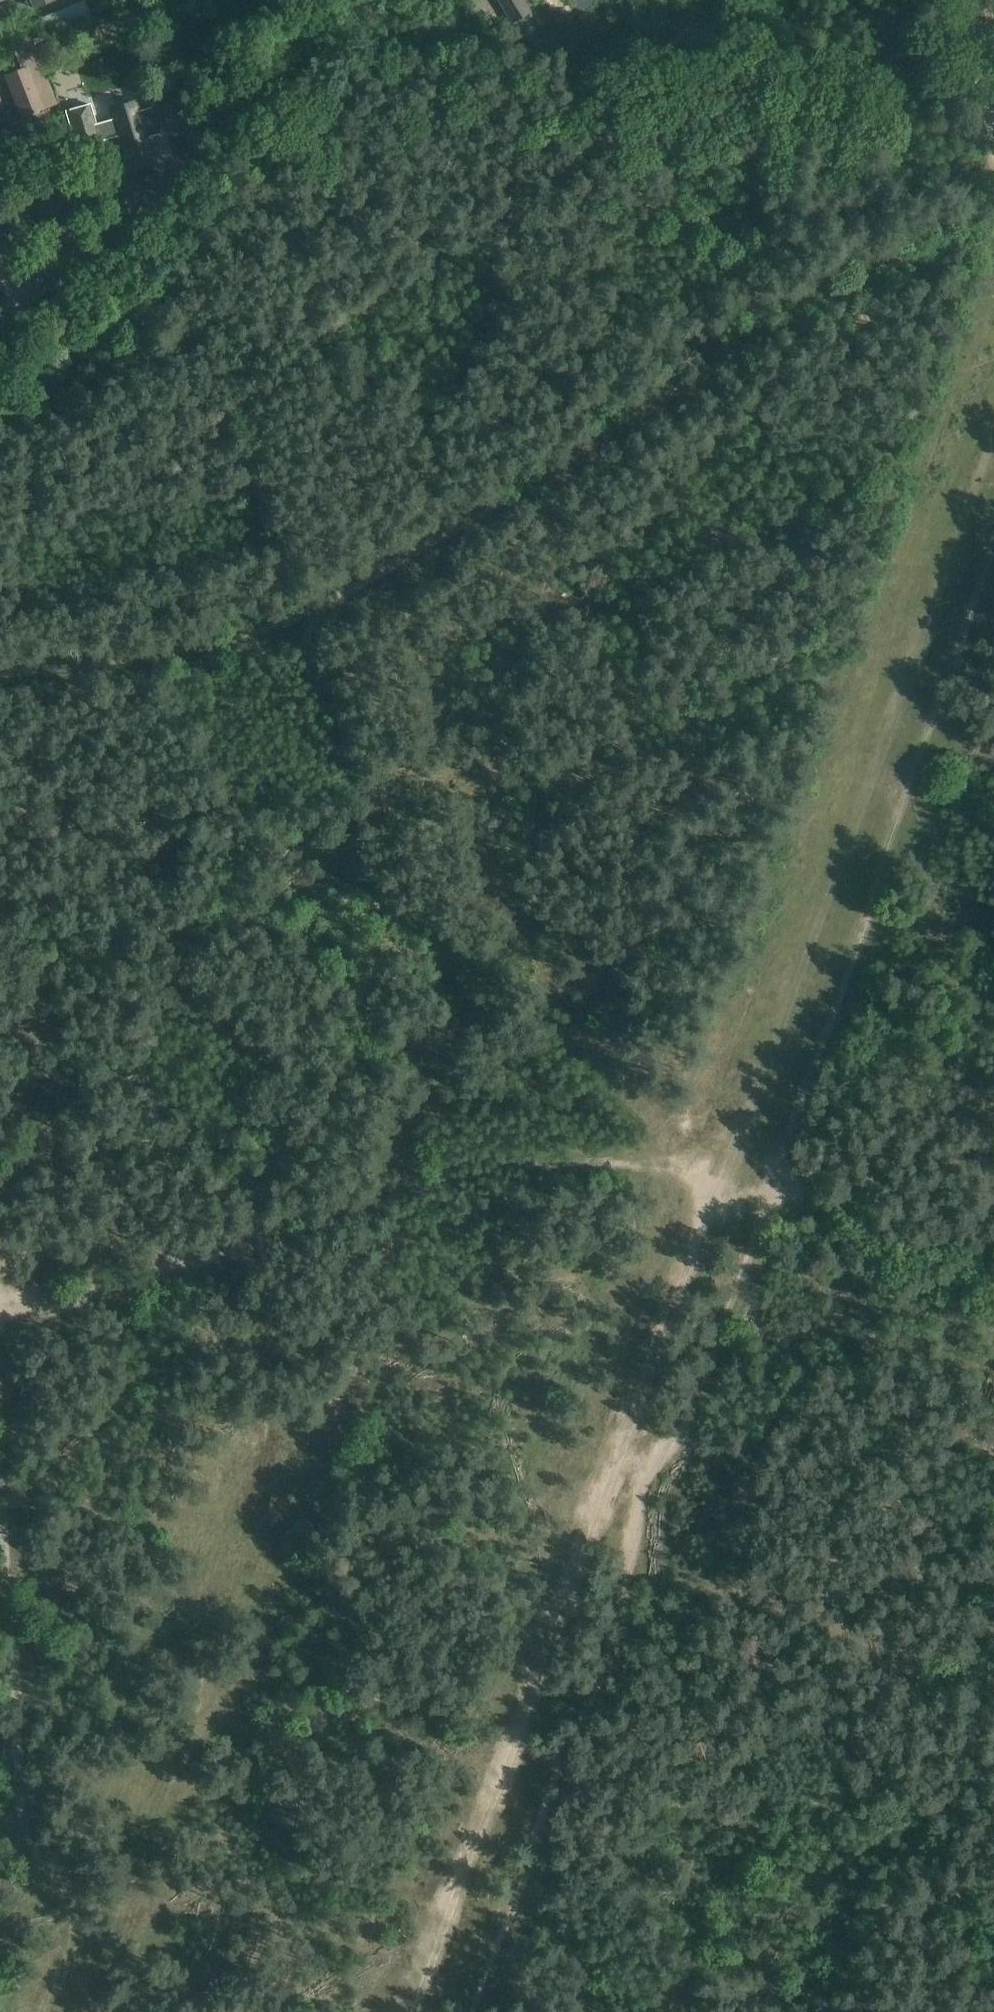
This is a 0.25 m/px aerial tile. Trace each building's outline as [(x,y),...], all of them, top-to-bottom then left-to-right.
[(34,8),(54,0),(30,0),(34,8)] [(85,0),(83,0),(37,19),(44,36),(92,16),(85,0)] [(522,0),(499,0),(512,22),(529,12),(522,0)] [(55,46),(44,50),(47,60),(58,56),(55,46)] [(56,105),(39,62),(5,75),(22,118),(56,105)] [(96,124),(95,124),(101,141),(104,140),(120,136),(126,154),(130,167),(147,162),(153,161),(146,138),(159,134),(160,134),(160,135),(162,134),(153,106),(151,106),(152,107),(140,110),(138,111),(135,103),(112,109),(115,119),(112,119),(96,124)] [(90,105),(67,111),(67,112),(78,149),(101,143),(101,141),(95,124),(90,105)]
